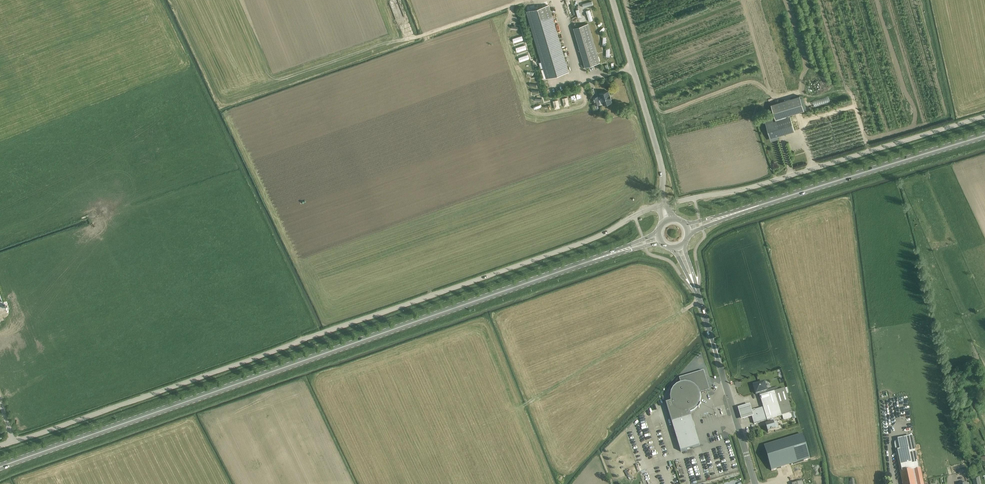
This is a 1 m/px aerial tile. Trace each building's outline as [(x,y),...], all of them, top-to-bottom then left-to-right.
[(527,11),(547,78),(568,72),(548,5),(527,11)] [(574,28),(585,67),(600,62),(588,24),(574,28)] [(602,101),(603,105),(605,104),(606,104),(609,104),(610,103),(612,102),(610,98),(611,98),(610,95),(608,91),(600,94),(601,97),(598,98),(598,96),(593,98),(596,105),(600,103),(599,102),(602,101)] [(773,118),(765,120),(766,123),(770,138),(778,136),(795,130),(790,116),(790,115),(804,111),(804,110),(801,99),(800,96),(771,104),(775,117),(776,120),(774,121),(773,121),(773,118)] [(814,101),(816,106),(831,101),(829,96),(814,101)] [(671,402),(666,403),(672,423),(681,452),(700,446),(692,417),(690,412),(694,410),(698,407),(700,403),(701,398),(700,394),(710,391),(704,371),(699,372),(679,378),(681,383),(677,385),(673,389),(671,393),(670,397),(671,402)] [(759,384),(754,386),(756,394),(759,393),(760,396),(764,395),(764,392),(765,391),(766,391),(768,390),(765,383),(762,383),(759,384)] [(771,393),(765,395),(764,395),(760,396),(764,408),(751,412),(754,424),(767,420),(774,418),(782,416),(791,413),(792,413),(790,404),(786,394),(789,393),(787,388),(785,389),(776,391),(771,393)] [(750,404),(738,407),(741,419),(753,415),(750,404)] [(766,424),(768,432),(775,430),(779,429),(777,421),(775,422),(774,418),(767,420),(768,424),(766,424)] [(810,459),(803,435),(764,446),(771,471),(810,459)] [(896,451),(903,483),(923,483),(916,447),(913,447),(911,437),(897,439),(894,440),(896,451)]
